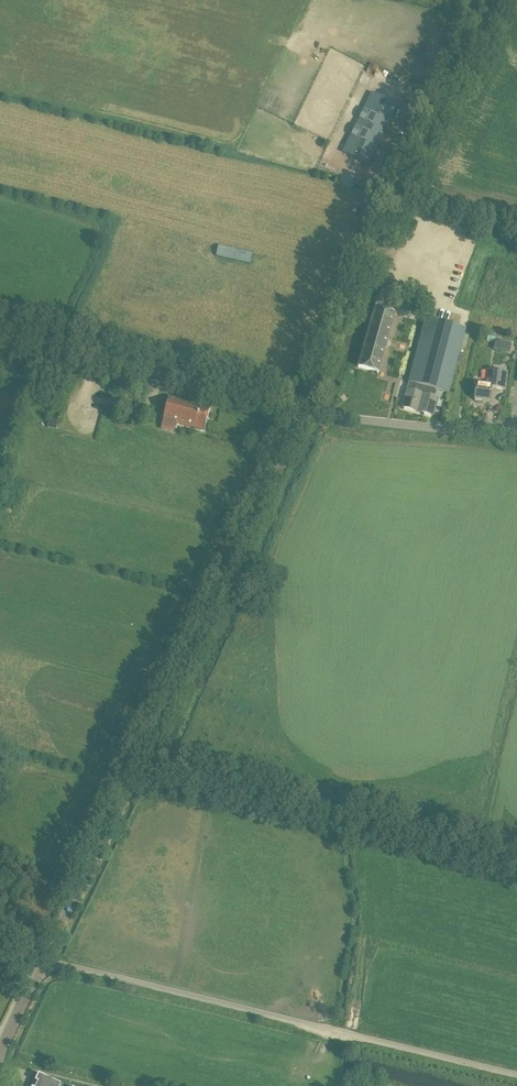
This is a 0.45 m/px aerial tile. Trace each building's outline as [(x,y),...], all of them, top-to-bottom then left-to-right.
[(367,163),(395,105),(372,94),(344,152),(367,163)] [(252,253),(219,246),(216,256),(250,264),(252,253)] [(378,373),(394,314),(376,308),(358,368),(378,373)] [(449,394),(466,329),(463,328),(464,321),(458,320),(456,326),(425,318),(408,383),(409,383),(407,390),(406,389),(401,408),(433,416),(438,398),(433,397),(435,390),(449,394)] [(495,341),(493,350),(507,352),(510,353),(512,345),(496,341),(495,341)] [(474,400),(489,402),(491,387),(504,389),(506,372),(491,370),(490,380),(487,380),(486,385),(476,384),(474,400)] [(169,397),(162,421),(163,421),(160,429),(174,432),(176,424),(203,432),(210,408),(169,397)] [(58,423),(49,420),(47,427),(56,429),(58,423)] [(60,1085),(38,1074),(35,1082),(37,1083),(36,1085),(60,1085)]
